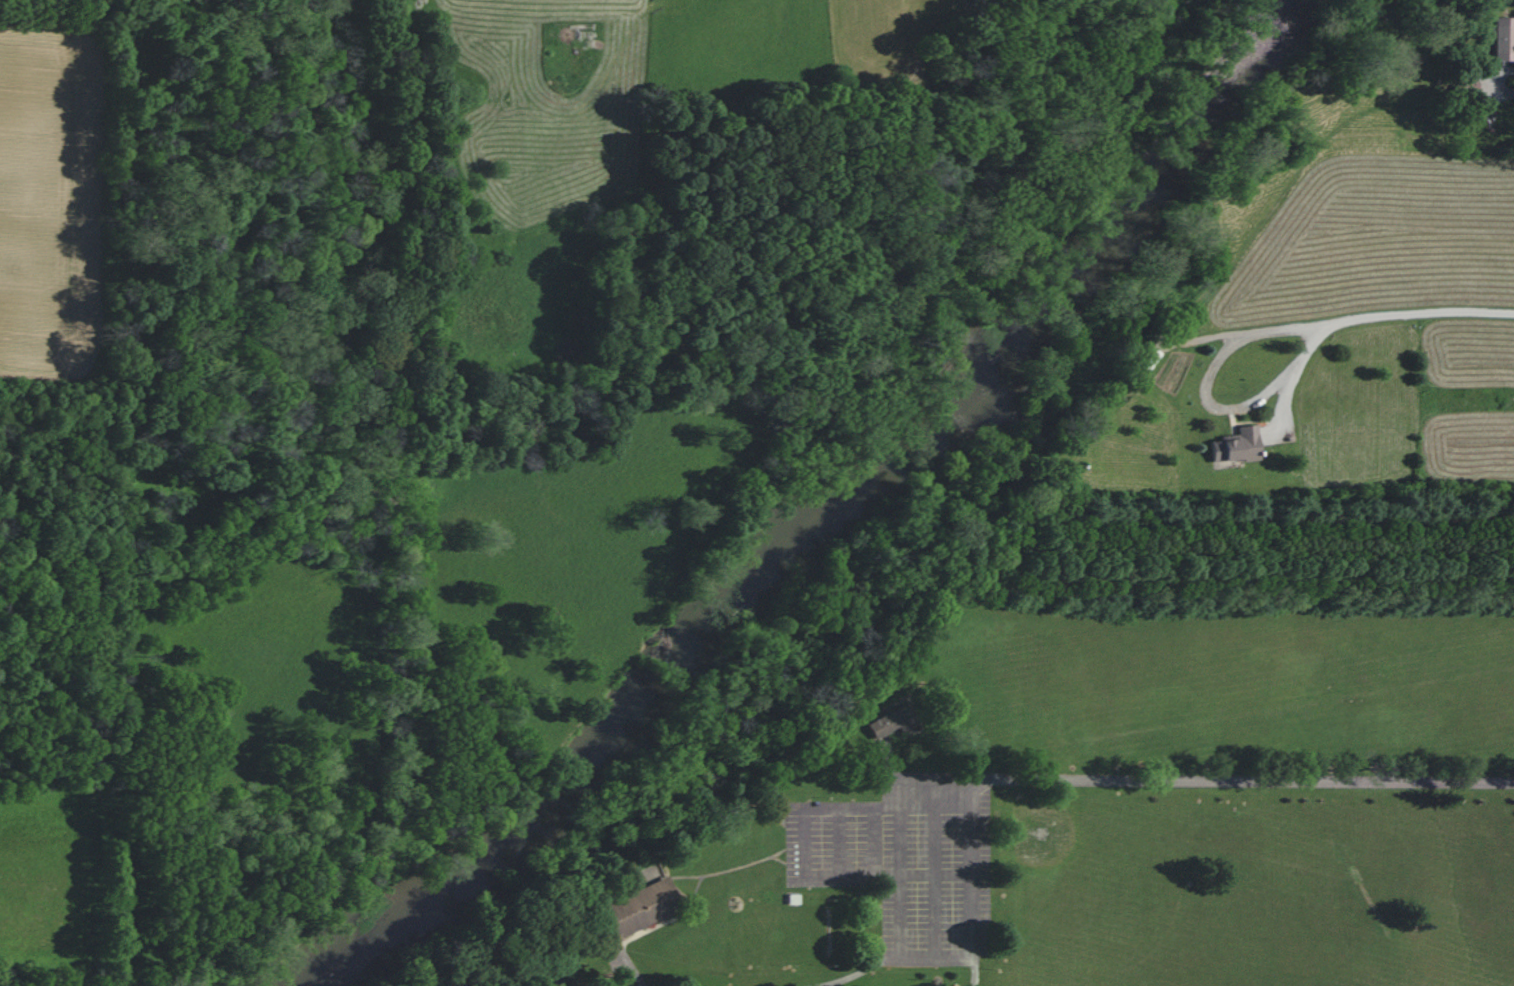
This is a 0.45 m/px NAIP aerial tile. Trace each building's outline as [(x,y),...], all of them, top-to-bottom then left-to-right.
[(1492,61),(1513,61),(1513,18),(1491,18),(1492,61)] [(1257,460),(1254,426),(1234,428),(1235,435),(1226,436),(1226,441),(1207,443),(1210,464),(1257,460)] [(872,739),(897,728),(898,731),(914,724),(905,704),(865,722),(872,739)] [(600,905),(614,938),(677,911),(663,878),(600,905)]
